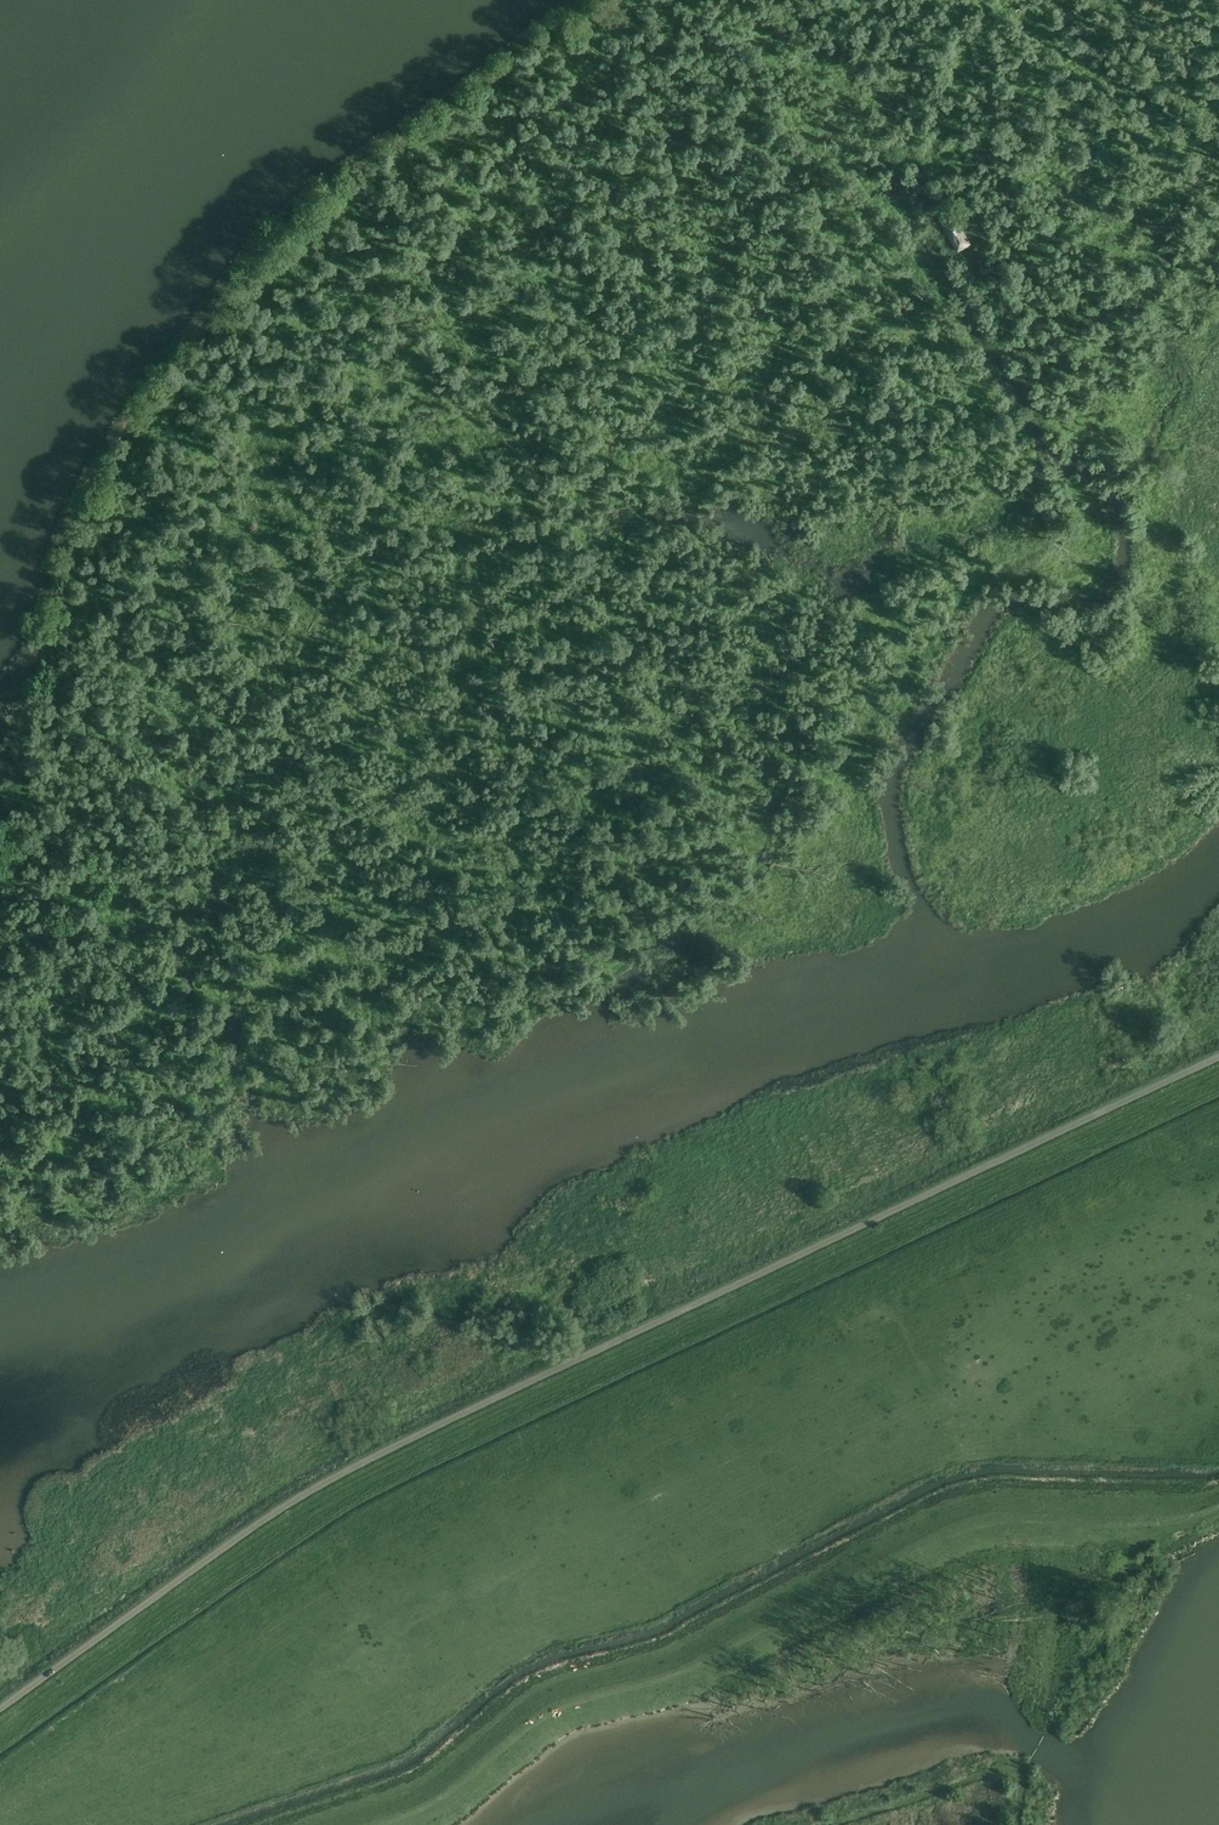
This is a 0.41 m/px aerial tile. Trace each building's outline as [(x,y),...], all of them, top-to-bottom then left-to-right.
[(955,250),(967,243),(950,215),(939,220),(955,250)]
